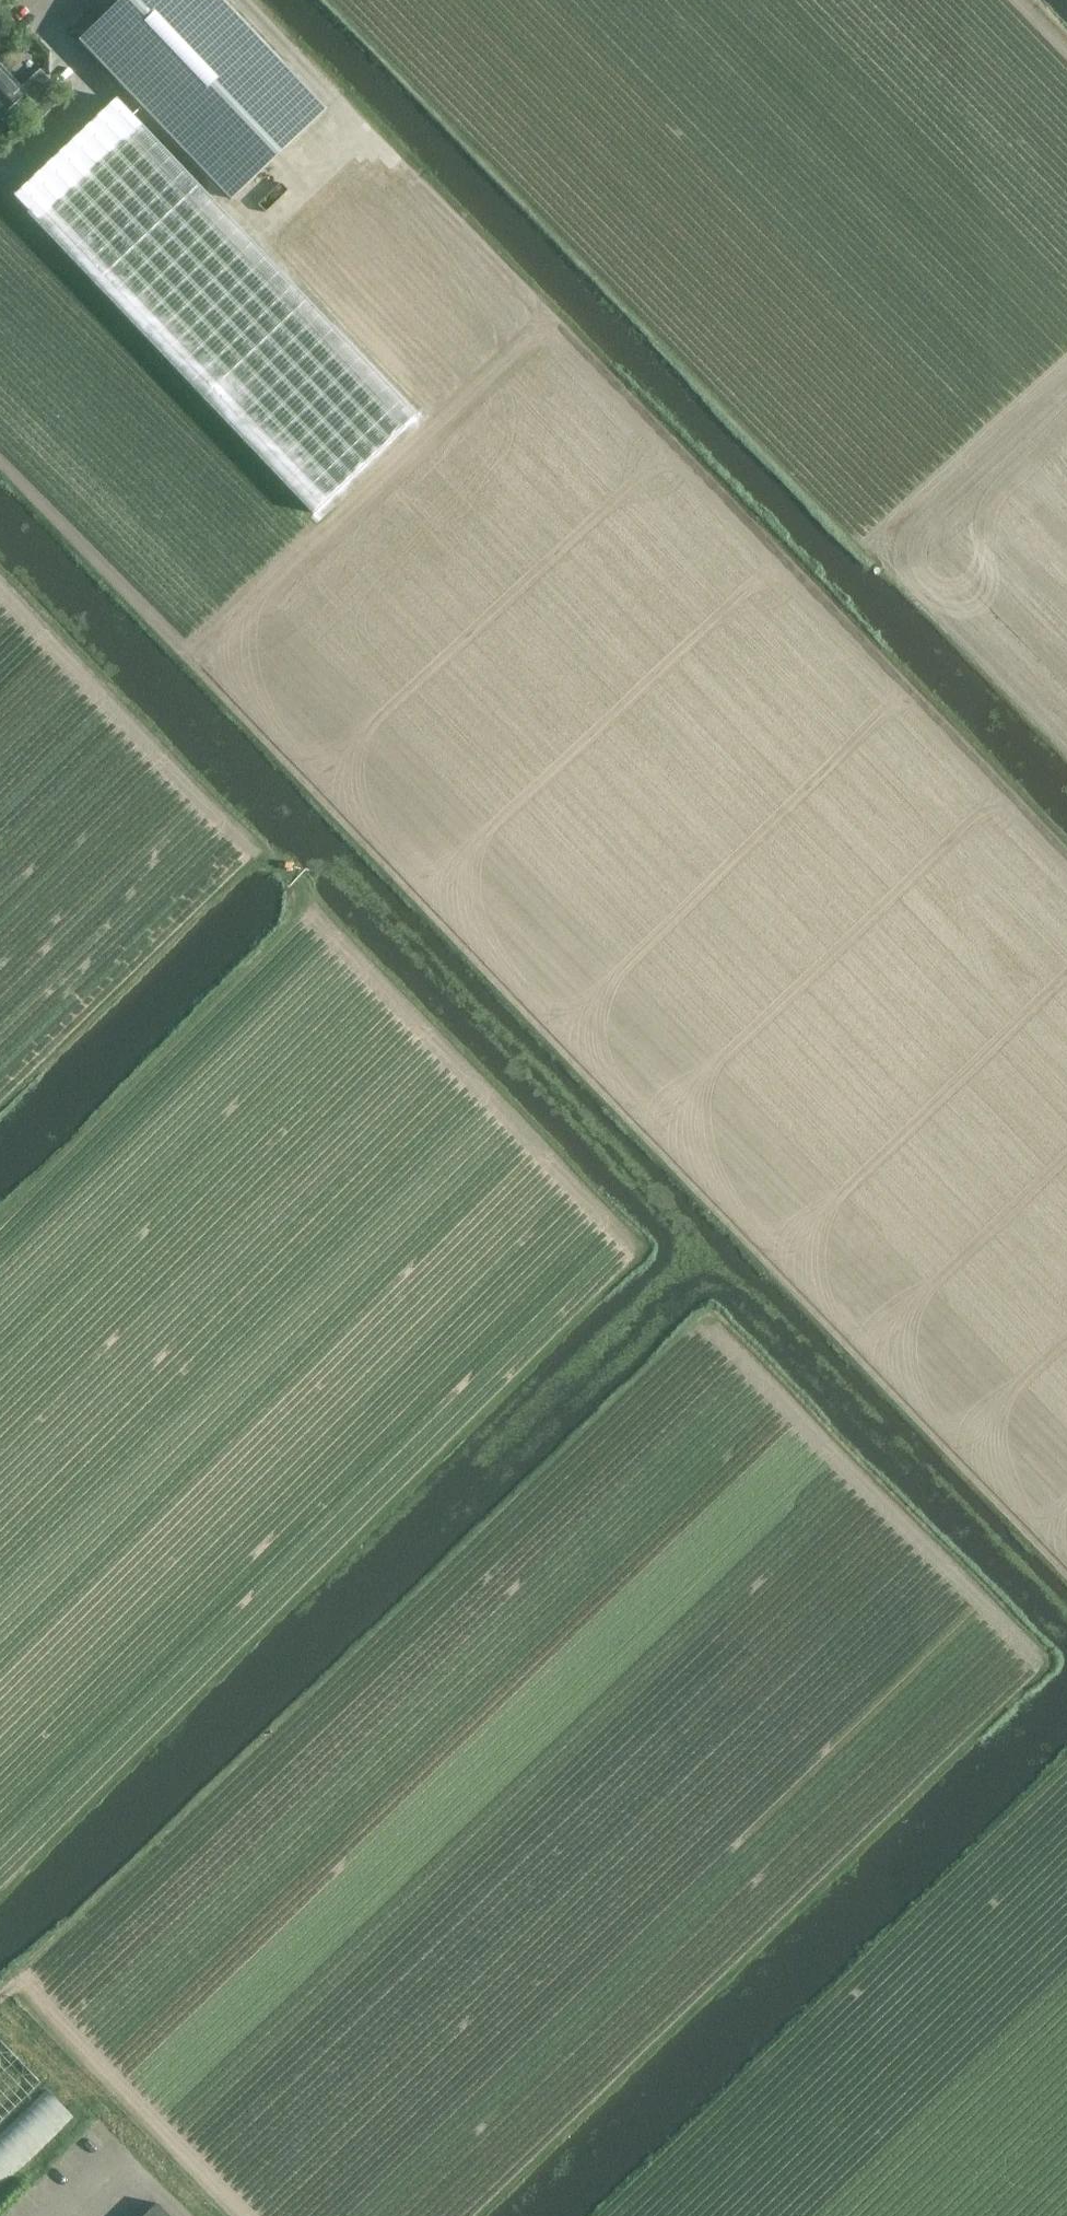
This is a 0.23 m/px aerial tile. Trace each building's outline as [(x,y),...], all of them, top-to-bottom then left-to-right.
[(141,109),(225,203),(321,109),(221,0),(123,0),(78,42),(141,109)] [(0,119),(25,95),(32,103),(33,102),(37,106),(56,88),(53,83),(39,69),(19,87),(0,67),(0,119)] [(415,415),(116,98),(12,196),(312,512),(415,415)] [(75,2116),(50,2088),(0,2133),(0,2184),(75,2116)] [(156,2202),(141,2215),(169,2215),(156,2202)]
